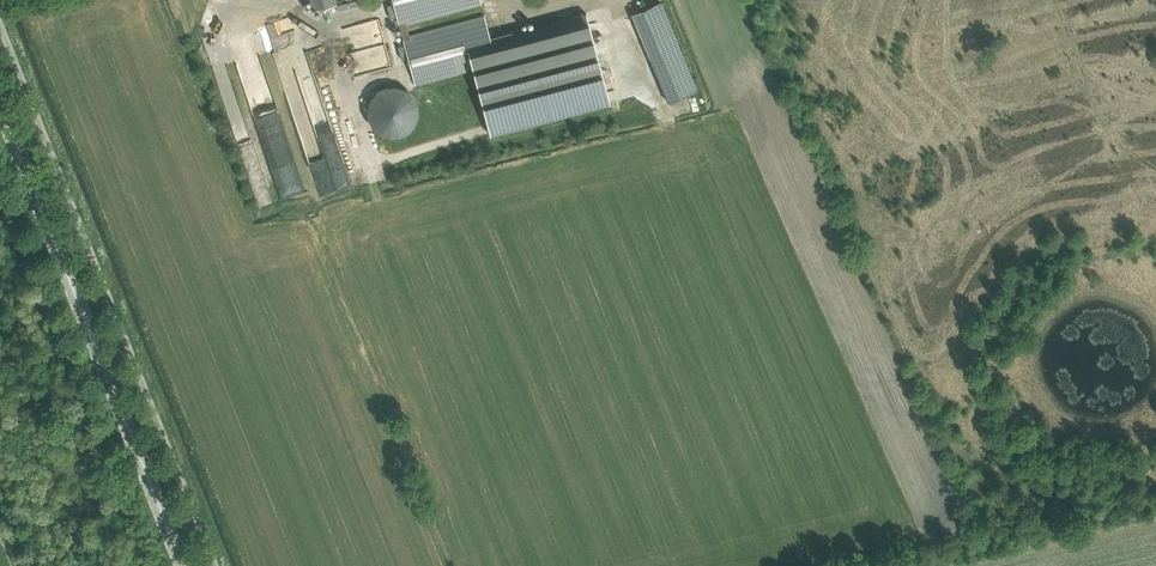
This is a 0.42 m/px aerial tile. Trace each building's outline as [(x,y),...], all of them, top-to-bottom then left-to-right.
[(312,10),(335,4),(335,0),(310,0),(312,10)] [(415,82),(472,68),(490,134),(610,103),(586,13),(489,38),(483,15),(408,34),(405,22),(480,3),(479,0),(393,0),(393,3),(387,5),(390,17),(396,16),(404,44),(398,46),(401,59),(408,57),(415,82)] [(631,13),(650,58),(679,46),(660,1),(631,13)] [(369,72),(391,67),(379,19),(342,28),(348,53),(363,49),(369,72)] [(368,108),(368,110),(368,112),(368,114),(369,116),(369,118),(370,120),(371,122),(372,123),(374,125),(375,127),(377,128),(378,129),(380,131),(382,131),(384,132),(386,133),(388,133),(390,134),(392,134),(394,134),(396,133),(398,133),(401,132),(402,131),(404,130),(406,129),(408,128),(409,127),(411,125),(412,123),(413,121),(414,120),(415,118),(415,116),(416,114),(416,111),(416,109),(416,107),(416,105),(415,103),(415,101),(414,99),(413,97),(412,96),(410,94),(409,92),(407,91),(406,90),(404,89),(402,88),(400,87),(398,86),(396,86),(394,86),(392,86),(390,86),(388,86),(386,86),(384,87),(382,88),(380,89),(378,90),(377,91),(375,93),(374,94),(372,96),(371,98),(370,99),(369,101),(369,103),(368,105),(368,108)]
